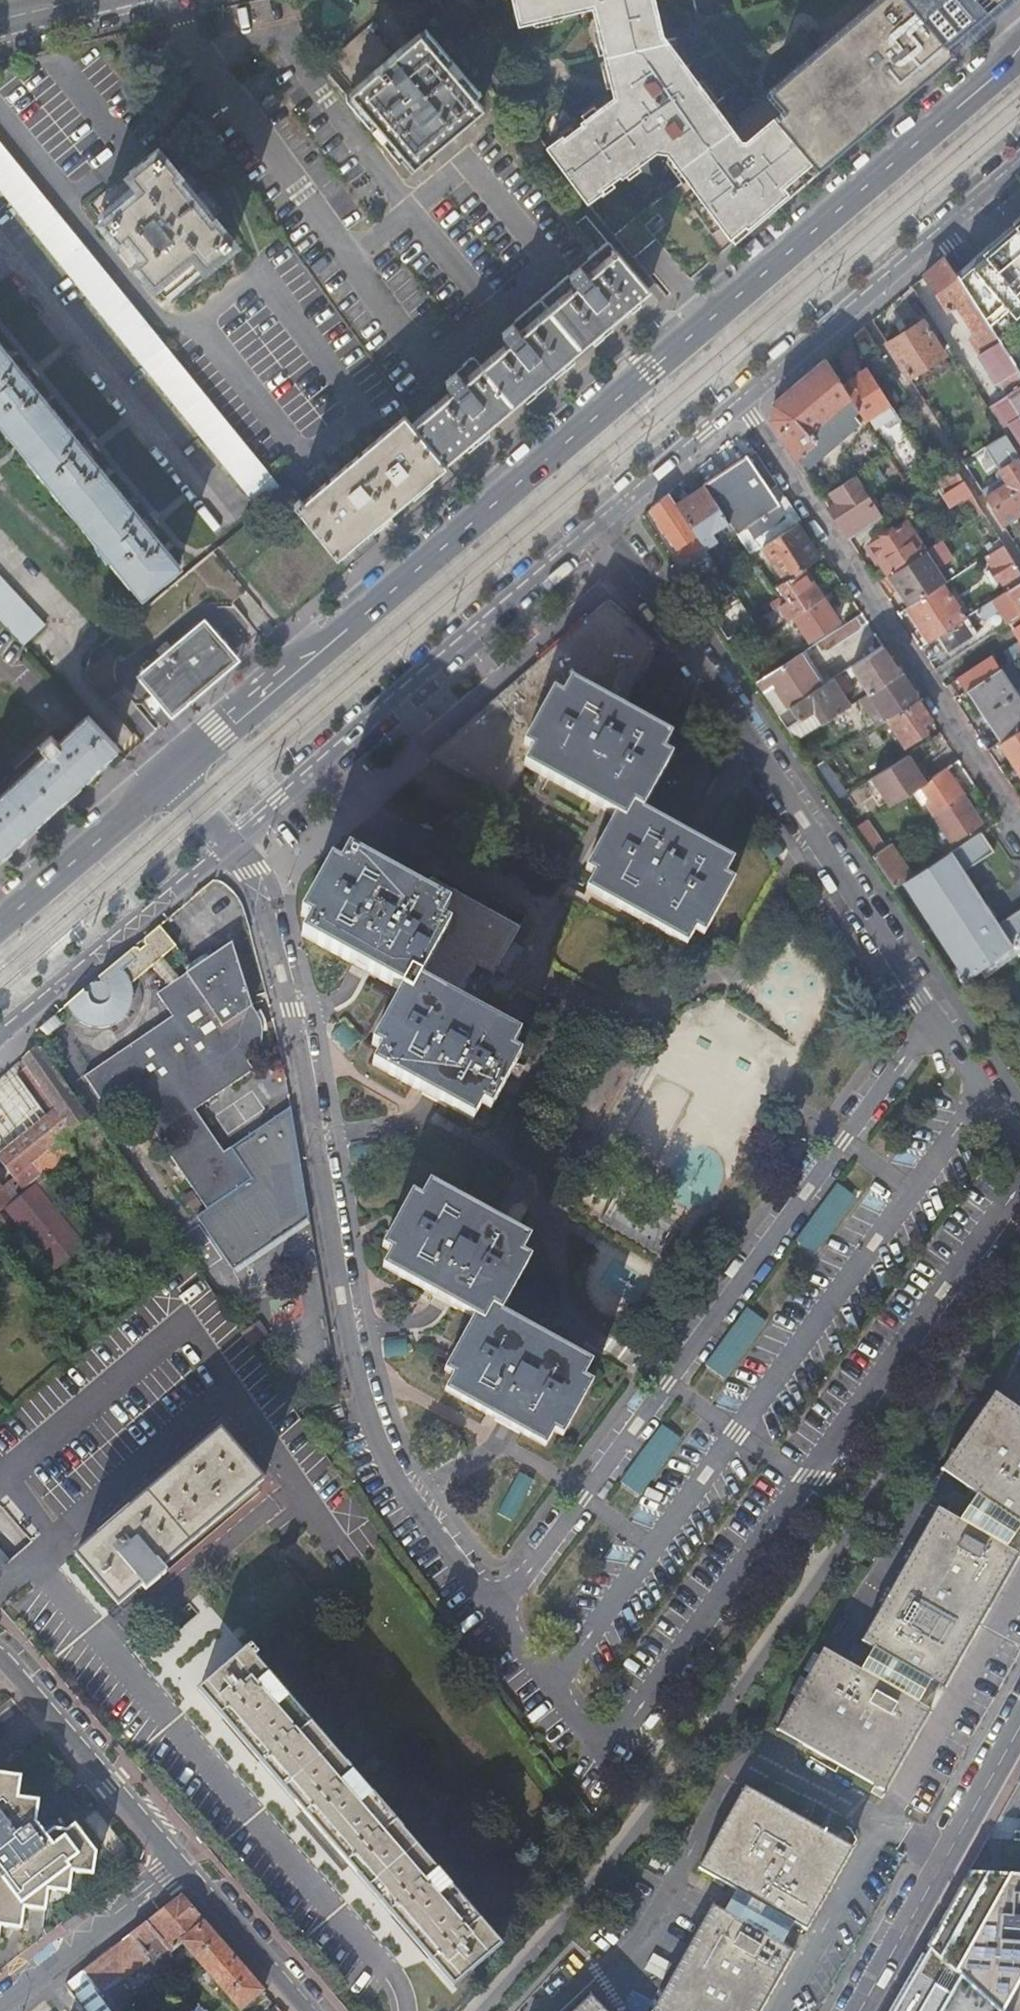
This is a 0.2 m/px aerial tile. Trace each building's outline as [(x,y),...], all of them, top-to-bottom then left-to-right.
[(516,23),(590,5),(600,50),(610,91),(580,115),(577,112),(554,131),(557,135),(544,145),(585,200),(598,189),(602,193),(624,175),(622,172),(654,146),(667,147),(690,176),(638,214),(690,278),(769,210),(952,54),(944,45),(952,38),(951,37),(967,23),(961,15),(978,0),(876,0),(727,127),(655,37),(646,0),(510,0),(516,23)] [(988,0),(983,2),(980,0),(978,0),(961,15),(967,23),(951,37),(952,38),(944,45),(952,54),(1016,0),(988,0)] [(343,82),(405,156),(438,128),(474,97),(411,24),(385,46),(360,17),(321,50),(345,79),(343,82)] [(210,83),(193,95),(209,116),(225,105),(210,83)] [(278,487),(0,144),(0,191),(255,506),(278,487)] [(233,242),(213,217),(221,211),(200,185),(186,166),(177,173),(158,149),(90,204),(119,240),(112,245),(130,268),(137,262),(165,297),(233,242)] [(1016,225),(978,257),(956,276),(987,326),(998,342),(1019,377),(1019,221),(1016,225)] [(414,421),(443,461),(482,428),(543,376),(604,325),(647,288),(608,243),(500,333),(507,342),(480,365),(472,357),(443,381),(451,390),(414,421)] [(944,259),(924,277),(946,312),(956,306),(975,334),(987,326),(956,276),(944,259)] [(887,344),(909,378),(943,356),(922,322),(887,344)] [(998,342),(987,326),(975,334),(968,339),(978,355),(998,342)] [(998,342),(978,355),(997,385),(998,384),(1006,396),(997,402),(988,408),(1005,435),(1019,458),(1019,459),(1019,377),(998,342)] [(141,595),(178,566),(153,534),(160,529),(148,515),(141,520),(93,460),(99,455),(87,440),(80,445),(32,385),(39,380),(28,366),(21,371),(0,345),(0,422),(141,595)] [(843,385),(827,360),(774,405),(771,419),(797,458),(804,452),(811,459),(823,449),(821,447),(853,418),(860,411),(843,385)] [(878,412),(890,404),(868,369),(843,385),(860,411),(865,420),(878,412)] [(890,404),(878,412),(888,428),(891,428),(901,422),(890,404)] [(864,435),(872,430),(865,420),(860,411),(853,418),(864,435)] [(304,519),(333,555),(344,545),(355,558),(375,541),(365,528),(393,505),(442,463),(403,417),(301,502),(298,498),(292,504),(304,519)] [(1019,458),(1005,435),(984,449),(1006,484),(995,491),(985,498),(992,508),(1019,490),(1019,468),(1015,461),(1019,458)] [(875,463),(888,455),(879,440),(859,454),(868,467),(875,463)] [(733,443),(697,474),(705,487),(747,459),(733,443)] [(797,524),(801,521),(777,483),(766,489),(762,481),(772,475),(757,452),(747,459),(705,487),(730,523),(751,555),(763,546),(784,532),(797,524)] [(904,481),(929,465),(923,456),(899,472),(904,481)] [(868,467),(830,493),(835,500),(840,497),(843,501),(838,504),(830,509),(840,524),(849,539),(881,519),(864,493),(885,479),(875,463),(868,467)] [(956,470),(936,483),(951,507),(962,500),(975,519),(984,514),(956,470)] [(730,523),(705,487),(677,506),(705,547),(706,549),(717,541),(713,534),(730,523)] [(992,508),(998,517),(1003,526),(1019,515),(1019,490),(992,508)] [(677,506),(669,495),(652,509),(681,552),(685,549),(690,557),(705,547),(677,506)] [(889,576),(926,551),(907,522),(869,546),(879,561),(889,576)] [(797,524),(784,532),(788,537),(800,529),(797,524)] [(804,569),(820,559),(810,544),(800,529),(788,537),(784,532),(763,546),(786,581),(804,569)] [(899,592),(910,608),(943,586),(942,585),(946,583),(937,570),(953,559),(941,541),(926,551),(889,576),(899,592)] [(986,557),(993,568),(991,570),(998,581),(1001,580),(1008,591),(1019,583),(1019,571),(1004,545),(986,557)] [(781,607),(790,621),(823,599),(813,584),(804,569),(786,581),(779,586),(789,601),(784,605),(781,607)] [(993,585),(998,581),(991,570),(986,573),(993,585)] [(22,646),(44,625),(0,577),(0,622),(22,646)] [(1008,591),(979,610),(985,620),(1002,609),(1019,638),(1019,583),(1008,591)] [(910,608),(907,609),(918,626),(929,643),(936,638),(965,619),(943,586),(910,608)] [(823,599),(790,621),(805,645),(838,623),(825,602),(823,599)] [(742,602),(714,621),(728,641),(756,623),(742,602)] [(608,609),(570,644),(458,740),(428,765),(403,786),(486,832),(521,768),(612,817),(583,869),(592,874),(584,890),(683,945),(692,929),(701,934),(732,877),(723,872),(731,857),(684,831),(640,807),(669,753),(660,748),(669,732),(640,716),(619,704),(655,646),(608,609)] [(134,676),(170,717),(238,660),(203,618),(134,676)] [(976,632),(967,618),(965,619),(936,638),(941,645),(946,653),(976,632)] [(1008,647),(1016,660),(1019,657),(1019,640),(1008,647)] [(869,694),(901,673),(898,669),(884,647),(852,668),(869,694)] [(799,656),(756,684),(778,715),(783,712),(780,707),(777,709),(767,692),(776,686),(790,707),(805,697),(820,687),(809,672),(799,656)] [(950,684),(959,697),(967,692),(1000,670),(993,658),(968,675),(967,673),(955,681),(950,684)] [(1000,670),(967,692),(978,709),(989,727),(994,724),(1005,739),(1019,729),(1019,699),(1000,670)] [(910,686),(901,673),(869,694),(861,700),(879,726),(887,721),(888,720),(919,700),(918,698),(910,686)] [(805,697),(824,724),(849,707),(831,680),(820,687),(805,697)] [(780,707),(783,712),(790,707),(776,686),(767,692),(777,709),(780,707)] [(932,719),(919,700),(888,720),(905,747),(925,733),(923,730),(921,727),(932,719)] [(87,716),(58,742),(51,736),(41,745),(47,753),(0,796),(0,852),(77,781),(115,745),(87,716)] [(1019,773),(1019,729),(1005,739),(1000,743),(1011,760),(1019,773)] [(815,754),(807,759),(813,769),(822,764),(815,754)] [(904,759),(873,779),(890,806),(921,786),(930,780),(926,774),(922,767),(918,770),(908,755),(904,758),(904,759)] [(836,778),(824,762),(822,764),(813,769),(825,786),(836,778)] [(926,804),(934,816),(964,796),(955,783),(946,769),(934,777),(934,778),(930,780),(921,786),(930,801),(926,804)] [(964,796),(934,816),(952,844),(982,825),(973,810),(964,796)] [(854,829),(873,857),(885,848),(867,821),(854,829)] [(953,976),(959,985),(1019,938),(1019,910),(998,924),(964,871),(993,852),(987,842),(981,832),(913,877),(905,882),(961,970),(953,976)] [(885,848),(873,857),(894,889),(905,882),(913,877),(892,844),(885,848)] [(329,864),(299,918),(308,923),(301,937),(351,964),(400,991),(371,1044),(380,1049),(372,1065),(422,1091),(471,1119),(479,1104),(489,1109),(518,1055),(509,1050),(517,1035),(457,1003),(478,965),(494,974),(520,927),(430,878),(421,895),(346,854),(338,869),(329,864)] [(133,949),(66,1006),(73,1016),(81,1023),(90,1027),(99,1028),(107,1027),(116,1024),(122,1019),(129,1010),(132,1004),(133,996),(132,986),(153,969),(168,987),(158,994),(174,1017),(86,1078),(111,1116),(134,1101),(207,1210),(198,1216),(234,1270),(308,1220),(290,1109),(253,1133),(223,1153),(194,1111),(254,1070),(248,1062),(255,1057),(260,1049),(262,1040),(262,1031),(261,1022),(257,1014),(251,1007),(242,978),(232,943),(179,979),(162,959),(176,947),(159,927),(144,940),(144,944),(146,947),(143,950),(140,952),(137,949),(133,949)] [(21,1060),(27,1069),(58,1112),(30,1133),(0,1155),(0,1159),(23,1192),(41,1178),(33,1164),(85,1121),(87,1119),(37,1046),(21,1060)] [(30,1133),(58,1112),(27,1069),(17,1077),(0,1090),(0,1155),(30,1133)] [(33,1164),(41,1178),(42,1177),(49,1178),(92,1141),(85,1121),(33,1164)] [(840,1179),(799,1238),(819,1252),(860,1193),(840,1179)] [(584,1377),(586,1373),(592,1362),(501,1311),(530,1258),(521,1253),(529,1238),(430,1184),(422,1198),(413,1193),(383,1247),(392,1251),(383,1267),(429,1291),(474,1317),(444,1370),(453,1376),(444,1392),(495,1420),(513,1430),(544,1447),(554,1431),(562,1436),(593,1382),(584,1377)] [(6,1211),(15,1222),(44,1199),(35,1188),(6,1211)] [(9,1203),(0,1191),(0,1210),(9,1203)] [(51,1193),(44,1199),(82,1246),(89,1240),(51,1193)] [(44,1199),(15,1222),(53,1269),(82,1246),(44,1199)] [(727,1376),(769,1319),(750,1305),(708,1362),(727,1376)] [(1017,1523),(1019,1525),(1019,1410),(992,1391),(939,1468),(975,1493),(1018,1522),(1017,1523)] [(646,1494),(682,1433),(661,1421),(625,1482),(646,1494)] [(105,1612),(110,1618),(163,1574),(159,1569),(261,1483),(220,1433),(133,1503),(74,1555),(115,1604),(105,1612)] [(1004,1545),(1017,1523),(1018,1522),(975,1493),(958,1519),(1004,1545)] [(872,1648),(929,1680),(941,1687),(980,1617),(1017,1552),(1004,1545),(958,1519),(936,1506),(860,1641),(872,1648)] [(451,1986),(498,1944),(251,1659),(255,1655),(247,1646),(196,1691),(243,1746),(323,1837),(398,1925),(451,1986)] [(775,1730),(883,1790),(929,1708),(917,1701),(860,1669),(821,1647),(775,1730)] [(872,1648),(860,1669),(917,1701),(929,1680),(872,1648)] [(3,1775),(0,1777),(0,1925),(20,1928),(24,1904),(34,1906),(45,1907),(48,1886),(70,1891),(71,1867),(92,1873),(95,1851),(73,1821),(65,1827),(52,1826),(43,1832),(37,1823),(40,1802),(18,1800),(21,1778),(3,1775)] [(737,1889),(793,1921),(805,1928),(851,1846),(743,1785),(698,1867),(737,1889)] [(968,1870),(945,1910),(925,1945),(995,2010),(1001,2010),(1019,1978),(1019,1875),(968,1870)] [(724,1911),(781,1944),(793,1921),(737,1889),(724,1911)] [(264,1992),(244,1969),(203,1922),(181,1896),(130,1935),(147,1955),(153,1950),(162,1961),(183,1944),(240,2010),(241,2010),(264,1992)] [(793,1950),(781,1944),(724,1911),(712,1904),(651,2010),(758,2010),(793,1950)] [(98,1993),(147,1955),(130,1935),(82,1972),(98,1993)] [(925,1945),(907,1976),(896,1996),(887,2010),(995,2010),(925,1945)] [(98,1993),(101,1997),(150,1959),(147,1955),(98,1993)] [(591,1993),(572,2010),(608,2010),(591,1993)]
